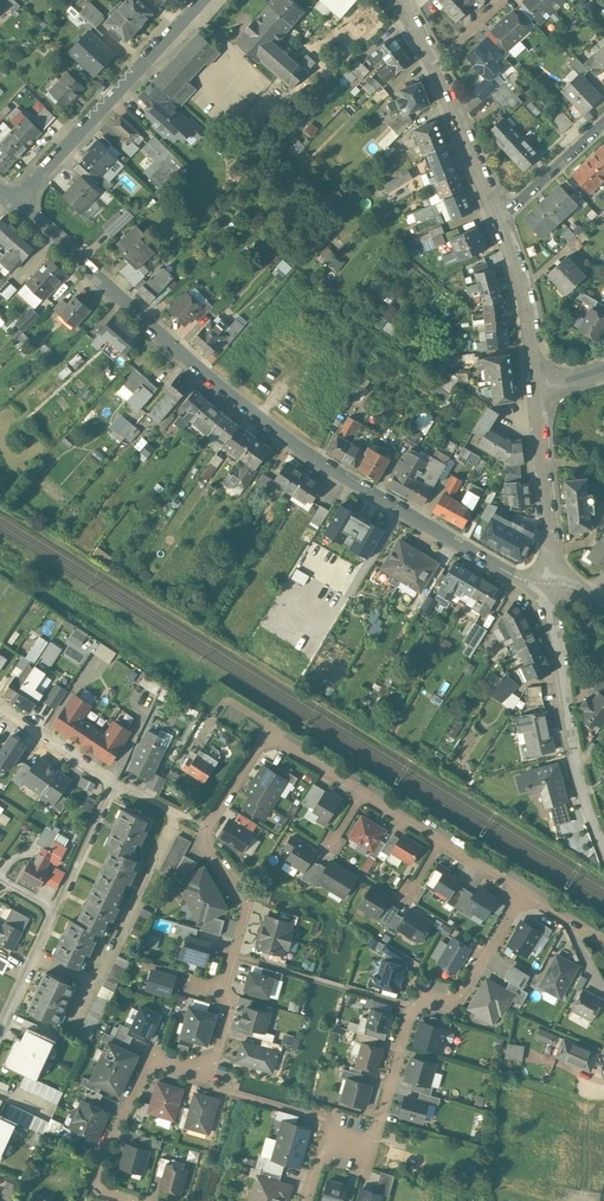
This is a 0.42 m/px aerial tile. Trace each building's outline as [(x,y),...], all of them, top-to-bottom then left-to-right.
[(14,0),(1,0),(6,4),(5,5),(14,12),(20,5),(14,0)] [(141,0),(126,0),(118,9),(138,28),(139,28),(154,12),(141,0)] [(293,0),(273,0),(269,5),(292,26),(305,11),(293,0)] [(340,18),(357,0),(320,0),(340,18)] [(445,7),(445,8),(456,20),(476,2),(478,5),(484,0),(453,0),(445,7)] [(542,0),(526,0),(524,2),(539,18),(547,12),(550,9),(542,0)] [(550,9),(553,6),(560,0),(542,0),(550,9)] [(103,15),(90,2),(80,13),(88,20),(96,27),(103,19),(103,15)] [(269,5),(254,21),(253,20),(245,29),(246,30),(236,41),(259,63),(261,60),(292,88),(309,70),(300,62),(278,42),(292,26),(269,5)] [(532,21),(520,8),(520,7),(520,8),(515,12),(527,26),(532,22),(533,22),(533,21),(532,21)] [(120,11),(114,17),(112,15),(106,22),(112,28),(109,30),(120,40),(122,37),(127,41),(136,31),(135,31),(138,28),(118,9),(117,9),(118,10),(118,9),(120,11)] [(515,12),(514,11),(503,21),(519,40),(530,29),(527,26),(515,12)] [(96,27),(88,20),(82,27),(88,32),(89,31),(99,40),(104,35),(96,27)] [(519,40),(503,21),(491,31),(499,39),(508,50),(519,40)] [(99,40),(89,31),(88,32),(70,51),(95,75),(114,54),(99,40)] [(199,32),(154,81),(155,81),(179,104),(181,106),(197,88),(189,81),(205,62),(208,65),(221,52),(199,32)] [(394,37),(368,57),(373,64),(383,57),(387,62),(402,49),(394,37)] [(508,50),(499,39),(494,44),(493,44),(494,44),(506,58),(511,53),(512,53),(511,53),(508,50)] [(490,53),(481,44),(473,50),(474,51),(468,57),(476,66),(475,67),(481,73),(482,73),(489,81),(491,80),(503,68),(496,60),(497,60),(490,53)] [(402,49),(387,62),(389,64),(397,74),(412,61),(402,49)] [(597,56),(596,57),(603,66),(603,50),(597,56)] [(583,63),(589,70),(595,77),(603,69),(603,66),(596,57),(597,56),(594,53),(583,63)] [(307,54),(300,62),(309,70),(316,62),(307,54)] [(583,63),(576,56),(569,63),(579,74),(582,76),(589,70),(583,63)] [(358,60),(349,69),(361,80),(370,71),(358,60)] [(389,64),(381,71),(383,73),(380,75),(387,82),(397,74),(389,64)] [(67,72),(47,95),(55,103),(59,99),(66,106),(72,99),(72,100),(79,93),(78,92),(83,87),(67,72)] [(582,76),(579,74),(562,90),(573,101),(575,99),(585,110),(583,112),(584,113),(601,97),(582,76)] [(374,79),(369,83),(374,89),(379,85),(374,79)] [(489,81),(476,92),(483,100),(490,94),(490,95),(498,87),(491,80),(489,81)] [(179,104),(155,81),(140,97),(141,98),(142,97),(153,107),(148,113),(159,124),(156,127),(165,136),(171,135),(175,140),(180,135),(184,139),(194,130),(201,137),(207,131),(192,116),(187,121),(174,109),(179,104)] [(511,89),(504,82),(498,87),(490,95),(504,109),(508,105),(513,111),(523,102),(511,89)] [(429,104),(421,83),(401,91),(404,97),(397,100),(398,109),(407,105),(410,112),(429,104)] [(397,100),(388,103),(392,111),(398,109),(397,100)] [(7,105),(1,112),(5,116),(12,109),(7,105)] [(514,127),(505,118),(489,133),(508,153),(524,138),(520,135),(537,119),(524,105),(510,118),(516,125),(514,127)] [(17,107),(8,117),(16,125),(26,115),(17,107)] [(56,117),(45,107),(34,119),(45,129),(56,117)] [(387,149),(413,117),(403,109),(390,125),(392,127),(379,142),(387,149)] [(562,111),(551,122),(561,132),(572,122),(562,111)] [(42,132),(26,115),(16,125),(12,130),(29,146),(42,132)] [(139,133),(121,116),(113,125),(125,136),(119,143),(132,156),(139,148),(132,141),(136,136),(137,137),(139,135),(138,134),(139,133)] [(303,129),(313,135),(318,126),(308,121),(303,129)] [(435,121),(416,129),(417,131),(414,132),(424,154),(427,153),(445,146),(435,121)] [(12,130),(0,142),(0,144),(2,146),(17,159),(17,160),(29,146),(12,130)] [(185,167),(154,135),(147,142),(148,143),(143,148),(161,167),(150,178),(161,190),(185,167)] [(112,144),(103,136),(98,141),(107,149),(112,144)] [(524,138),(508,153),(521,167),(527,161),(530,164),(540,155),(524,138)] [(98,141),(91,148),(93,150),(85,159),(94,167),(100,173),(101,172),(106,166),(109,165),(110,165),(116,157),(107,149),(98,141)] [(602,146),(601,144),(594,150),(596,152),(589,158),(603,175),(603,144),(602,146)] [(2,146),(0,147),(0,168),(5,172),(17,159),(2,146)] [(445,146),(427,153),(431,165),(435,174),(431,175),(434,182),(436,182),(457,173),(445,146)] [(421,161),(412,148),(402,155),(405,159),(410,168),(421,161)] [(589,158),(582,165),(580,163),(573,170),(575,171),(573,174),(590,193),(603,180),(603,175),(589,158)] [(405,159),(393,167),(399,175),(410,168),(405,159)] [(431,165),(410,174),(414,182),(431,175),(435,174),(431,165)] [(100,173),(94,167),(88,173),(99,182),(105,176),(101,172),(100,173)] [(457,173),(436,182),(438,187),(434,188),(436,193),(440,191),(441,194),(435,196),(437,199),(463,189),(457,173)] [(99,192),(81,176),(63,196),(81,212),(99,192)] [(560,185),(546,198),(545,197),(540,202),(541,203),(524,219),(542,238),(578,204),(560,185)] [(464,192),(444,200),(452,220),(473,212),(464,192)] [(431,199),(423,202),(425,208),(433,204),(431,199)] [(425,208),(413,213),(416,221),(440,211),(437,203),(433,204),(425,208)] [(128,209),(105,231),(111,238),(135,216),(128,209)] [(4,216),(0,221),(0,240),(6,246),(4,248),(1,248),(0,249),(0,259),(24,233),(23,233),(12,224),(13,223),(11,222),(11,223),(4,216)] [(569,226),(562,233),(568,240),(566,242),(574,250),(589,234),(578,223),(572,230),(569,226)] [(146,234),(136,224),(117,243),(125,251),(123,254),(130,261),(137,268),(138,268),(151,255),(146,251),(151,247),(142,237),(146,234)] [(462,233),(450,238),(451,238),(456,251),(442,256),(446,265),(460,260),(487,249),(478,226),(462,233)] [(460,227),(445,234),(447,240),(447,239),(450,238),(462,233),(460,227)] [(1,260),(13,271),(36,245),(24,233),(0,259),(0,260),(1,260)] [(405,233),(395,238),(399,247),(409,241),(405,233)] [(445,233),(434,238),(437,245),(448,241),(447,240),(445,234),(445,233)] [(345,261),(328,243),(319,251),(336,269),(345,261)] [(50,257),(26,283),(35,291),(59,265),(50,257)] [(567,257),(549,273),(560,285),(559,286),(566,294),(585,276),(567,257)] [(279,277),(291,265),(283,258),(272,270),(279,277)] [(137,268),(130,261),(120,271),(135,286),(143,278),(145,276),(138,268),(137,268)] [(59,265),(35,291),(43,299),(67,273),(59,265)] [(139,291),(138,292),(150,302),(173,276),(164,268),(153,280),(151,278),(147,282),(139,291)] [(495,268),(475,273),(479,285),(472,287),(474,291),(499,283),(495,268)] [(143,278),(135,286),(139,291),(147,282),(143,278)] [(8,280),(0,289),(0,292),(8,300),(18,289),(8,280)] [(499,283),(474,291),(475,295),(481,293),(485,304),(503,299),(504,299),(499,283)] [(598,301),(583,292),(577,297),(595,307),(598,301)] [(187,293),(170,310),(184,324),(193,316),(202,307),(201,306),(199,304),(200,301),(193,295),(190,295),(187,293)] [(91,309),(76,296),(68,305),(60,314),(67,321),(69,319),(76,324),(71,330),(72,331),(91,309)] [(485,304),(483,305),(484,312),(472,313),(474,326),(486,324),(486,331),(507,328),(503,299),(485,304)] [(62,300),(54,309),(60,314),(68,305),(62,300)] [(207,300),(201,306),(202,307),(193,316),(199,321),(214,306),(207,300)] [(400,311),(389,303),(380,315),(392,323),(400,311)] [(32,308),(17,323),(24,330),(39,315),(32,308)] [(579,330),(598,341),(601,334),(603,334),(603,315),(592,308),(579,330)] [(140,336),(116,315),(101,332),(106,337),(102,341),(109,347),(113,342),(125,353),(140,336)] [(237,318),(225,332),(233,339),(245,326),(237,318)] [(225,332),(211,320),(205,327),(222,342),(223,341),(227,345),(233,339),(225,332)] [(93,322),(84,331),(91,339),(99,329),(93,322)] [(205,327),(204,326),(192,340),(210,356),(222,342),(205,327)] [(507,328),(486,331),(488,341),(477,343),(478,350),(509,346),(507,328)] [(21,329),(16,332),(23,341),(28,338),(21,329)] [(4,331),(0,335),(0,338),(7,346),(12,341),(4,331)] [(510,354),(484,357),(485,368),(512,365),(510,354)] [(512,365),(485,368),(486,380),(492,379),(513,377),(512,365)] [(158,388),(136,369),(125,382),(135,391),(133,393),(134,394),(130,398),(141,408),(158,388)] [(459,378),(447,371),(444,377),(455,384),(459,378)] [(167,392),(177,401),(191,385),(179,374),(179,375),(165,390),(165,391),(167,392)] [(363,376),(357,386),(363,390),(370,380),(363,376)] [(455,384),(444,377),(438,385),(450,392),(455,384)] [(513,377),(492,379),(492,385),(478,387),(479,396),(486,398),(494,397),(495,403),(516,401),(513,377)] [(363,390),(357,386),(349,398),(355,402),(363,390)] [(196,391),(182,406),(190,413),(187,415),(183,419),(181,417),(175,424),(183,431),(191,421),(208,401),(196,391)] [(177,401),(167,392),(149,414),(159,423),(177,401)] [(224,414),(208,401),(191,421),(208,435),(212,431),(224,414)] [(488,407),(473,431),(483,438),(490,426),(491,427),(499,414),(488,407)] [(415,420),(426,429),(434,420),(424,411),(415,420)] [(121,414),(110,426),(124,438),(135,426),(121,414)] [(171,414),(164,422),(168,425),(174,417),(171,414)] [(238,424),(224,414),(212,431),(226,441),(238,424)] [(338,434),(328,452),(342,460),(352,442),(348,440),(354,429),(358,421),(349,416),(339,435),(338,434)] [(363,424),(358,421),(354,429),(358,431),(360,428),(363,424)] [(226,441),(223,444),(240,458),(255,437),(238,424),(226,441)] [(135,426),(124,438),(129,443),(140,431),(135,426)] [(424,432),(413,426),(405,439),(416,445),(424,432)] [(491,427),(490,426),(483,438),(478,445),(511,465),(523,463),(521,440),(514,441),(491,427)] [(358,431),(352,442),(357,445),(364,432),(365,432),(367,429),(363,427),(362,430),(360,428),(358,431)] [(221,447),(225,441),(215,435),(211,441),(221,447)] [(245,461),(241,467),(236,463),(223,482),(229,486),(235,486),(238,479),(247,485),(258,470),(257,469),(271,448),(255,437),(240,458),(245,461)] [(477,448),(467,441),(464,446),(473,452),(474,453),(477,448)] [(357,445),(352,442),(342,460),(355,467),(365,449),(357,445)] [(382,453),(369,446),(362,457),(365,458),(359,469),(370,475),(382,453)] [(473,452),(464,446),(460,453),(469,459),(473,452)] [(409,451),(404,460),(401,459),(391,476),(394,478),(389,486),(409,497),(419,481),(415,478),(418,473),(422,476),(433,457),(421,450),(418,455),(409,451)] [(424,483),(419,481),(409,497),(423,505),(440,474),(449,458),(450,457),(437,450),(433,457),(422,476),(427,478),(424,483)] [(455,461),(449,458),(440,474),(446,477),(455,461)] [(306,475),(287,462),(274,481),(294,494),(306,475)] [(208,466),(198,481),(205,486),(209,481),(215,472),(208,466)] [(265,488),(271,475),(262,471),(256,483),(265,488)] [(517,475),(507,473),(505,477),(505,483),(520,482),(517,475)] [(321,485),(306,475),(294,494),(306,502),(309,498),(313,501),(318,493),(316,492),(321,485)] [(454,476),(444,494),(443,493),(433,511),(447,519),(457,500),(453,498),(462,481),(454,476)] [(567,506),(593,503),(592,493),(588,494),(586,478),(565,480),(567,502),(566,502),(567,506)] [(472,482),(470,486),(482,493),(484,488),(472,482)] [(528,484),(521,485),(520,482),(505,483),(506,495),(511,494),(511,495),(510,496),(510,498),(509,500),(510,502),(512,503),(514,505),(530,506),(528,484)] [(274,483),(266,494),(258,488),(252,497),(268,509),(283,489),(274,483)] [(468,490),(461,503),(457,500),(447,519),(463,528),(473,509),(472,509),(479,496),(468,490)] [(491,491),(486,500),(491,503),(496,493),(491,491)] [(506,509),(488,502),(481,515),(490,520),(494,513),(502,517),(506,509)] [(593,503),(567,506),(567,509),(568,509),(570,531),(592,529),(590,512),(594,512),(593,503)] [(341,504),(325,533),(369,558),(385,529),(367,518),(365,521),(358,517),(359,514),(341,504)] [(320,505),(311,519),(320,525),(320,524),(329,510),(320,505)] [(502,517),(494,513),(490,520),(484,532),(481,537),(522,560),(534,539),(529,537),(531,533),(502,517)] [(490,520),(481,515),(475,528),(484,532),(490,520)] [(601,542),(599,541),(592,552),(588,549),(582,558),(590,564),(592,560),(603,568),(603,538),(601,542)] [(419,551),(401,540),(394,552),(392,552),(382,567),(392,573),(388,581),(397,586),(401,579),(402,579),(419,551)] [(117,560),(98,546),(92,554),(111,568),(117,560)] [(438,564),(419,551),(402,579),(421,592),(430,577),(438,564)] [(469,570),(455,561),(444,580),(446,580),(439,592),(451,599),(455,593),(469,570)] [(438,564),(430,577),(437,582),(445,569),(438,564)] [(297,567),(293,577),(305,583),(310,573),(297,567)] [(482,577),(469,570),(455,593),(460,596),(464,591),(471,595),(482,577)] [(502,589),(482,577),(471,595),(478,599),(473,607),(486,615),(491,607),(502,589)] [(523,612),(513,602),(503,615),(498,623),(506,639),(512,636),(530,628),(523,612)] [(487,631),(474,624),(464,641),(476,648),(487,631)] [(530,628),(512,636),(515,641),(506,645),(511,655),(519,651),(537,642),(530,628)] [(86,636),(76,630),(71,639),(80,645),(86,636)] [(40,636),(33,646),(41,652),(48,642),(40,636)] [(444,639),(436,651),(443,656),(451,643),(444,639)] [(116,653),(100,642),(93,653),(109,663),(116,653)] [(519,651),(522,657),(516,659),(515,657),(510,660),(511,662),(508,663),(512,671),(544,656),(537,642),(519,651)] [(25,658),(31,661),(34,663),(41,652),(33,646),(25,658)] [(23,656),(16,666),(17,666),(23,671),(28,664),(29,664),(31,661),(25,658),(23,656)] [(50,663),(43,658),(37,666),(44,670),(50,663)] [(14,676),(3,693),(13,699),(34,668),(29,664),(28,664),(23,671),(18,679),(15,676),(14,676)] [(16,666),(11,674),(14,676),(15,676),(18,679),(23,671),(17,666),(16,666)] [(13,699),(12,700),(30,712),(42,694),(34,689),(44,674),(34,667),(34,668),(13,699)] [(163,684),(146,673),(139,683),(155,694),(163,684)] [(518,686),(505,674),(499,682),(511,694),(518,686)] [(581,706),(586,710),(583,713),(588,716),(584,721),(598,731),(603,722),(603,674),(581,706)] [(67,690),(57,684),(45,702),(55,708),(67,690)] [(542,685),(527,686),(528,697),(540,696),(542,695),(542,685)] [(75,695),(66,708),(65,708),(53,726),(68,736),(69,735),(82,744),(94,726),(82,719),(91,705),(75,695)] [(540,696),(528,697),(529,705),(541,704),(540,696)] [(545,711),(516,717),(519,731),(524,730),(529,755),(553,750),(545,711)] [(106,734),(94,726),(82,744),(95,753),(94,753),(110,763),(122,745),(121,745),(130,732),(114,721),(106,734)] [(173,735),(161,729),(158,735),(155,743),(158,744),(157,745),(164,748),(166,749),(173,735)] [(158,735),(148,730),(130,769),(150,778),(153,772),(164,748),(157,745),(158,744),(155,743),(158,735)] [(0,753),(0,763),(8,768),(8,769),(9,769),(10,768),(25,745),(26,744),(25,744),(13,736),(12,735),(12,736),(1,751),(0,753)] [(200,750),(193,760),(189,757),(182,768),(205,782),(216,766),(203,758),(206,753),(200,750)] [(23,781),(41,794),(58,771),(40,758),(23,781)] [(558,763),(524,772),(530,793),(541,789),(546,806),(550,805),(565,801),(568,800),(558,763)] [(276,772),(264,765),(255,779),(279,794),(288,780),(276,772)] [(298,778),(280,766),(276,772),(288,780),(294,784),(298,778)] [(58,771),(41,794),(54,803),(55,803),(61,794),(71,780),(58,771)] [(166,778),(153,772),(150,778),(146,786),(159,792),(166,778)] [(77,784),(92,790),(96,781),(82,775),(77,784)] [(279,794),(255,779),(246,793),(250,796),(251,795),(271,808),(279,794)] [(325,792),(313,784),(302,802),(314,809),(325,792)] [(336,797),(326,791),(325,792),(314,809),(314,810),(321,814),(318,819),(326,824),(342,799),(337,795),(336,797)] [(69,799),(61,794),(55,803),(54,803),(52,805),(62,812),(69,799)] [(271,808),(251,795),(250,796),(244,807),(264,819),(271,808)] [(565,801),(550,805),(555,825),(571,821),(565,801)] [(299,806),(293,802),(288,811),(294,815),(299,806)] [(148,819),(124,808),(123,809),(125,810),(122,817),(121,817),(118,823),(117,822),(113,829),(114,830),(112,836),(113,836),(108,847),(111,848),(130,857),(137,841),(141,843),(148,829),(144,827),(148,819)] [(258,824),(239,812),(233,823),(251,834),(258,824)] [(284,816),(280,823),(284,825),(288,818),(284,816)] [(385,830),(362,816),(350,836),(373,850),(380,839),(385,830)] [(233,823),(229,820),(219,836),(233,845),(234,848),(238,850),(241,849),(243,851),(253,835),(251,834),(233,823)] [(51,831),(46,827),(37,842),(36,843),(43,846),(49,850),(54,841),(48,838),(48,837),(49,836),(51,831)] [(178,835),(160,871),(173,877),(191,841),(178,835)] [(421,846),(402,835),(394,848),(392,852),(411,863),(421,846)] [(316,851),(292,836),(285,846),(292,851),(287,860),(304,871),(312,859),(316,851)] [(380,839),(373,850),(372,852),(378,856),(386,843),(380,839)] [(66,848),(54,841),(49,850),(30,883),(40,888),(49,870),(46,869),(51,860),(57,863),(66,848)] [(394,848),(386,843),(381,851),(390,856),(392,852),(394,848)] [(34,862),(31,860),(21,878),(30,883),(49,850),(43,846),(34,862)] [(130,857),(111,848),(111,849),(114,851),(110,859),(108,858),(105,864),(104,863),(101,870),(102,870),(100,876),(101,877),(98,885),(95,883),(94,885),(119,897),(126,882),(130,884),(137,870),(133,868),(136,860),(130,857)] [(197,862),(185,855),(177,871),(180,873),(184,878),(192,874),(192,873),(197,862)] [(312,859),(304,871),(300,878),(307,882),(308,881),(319,864),(312,859)] [(357,876),(331,861),(327,867),(318,881),(319,882),(344,897),(357,876)] [(319,864),(308,881),(317,886),(319,882),(318,881),(327,867),(319,862),(319,864)] [(450,871),(439,864),(425,885),(435,891),(436,888),(450,897),(456,887),(460,881),(448,874),(450,871)] [(216,888),(204,867),(192,874),(184,878),(183,879),(188,887),(183,890),(189,902),(216,888)] [(56,868),(48,883),(57,887),(65,873),(56,868)] [(119,897),(94,885),(94,886),(96,888),(93,895),(91,895),(88,900),(87,900),(84,907),(85,907),(82,913),(84,914),(80,921),(78,920),(77,922),(95,930),(102,933),(108,919),(113,921),(119,906),(115,904),(119,897)] [(372,886),(359,906),(366,910),(367,913),(371,916),(374,915),(377,917),(378,917),(388,901),(390,897),(372,886)] [(450,897),(447,902),(455,907),(464,892),(456,887),(450,897)] [(216,888),(189,902),(196,914),(201,911),(206,919),(206,920),(213,916),(227,908),(216,888)] [(496,899),(478,888),(474,894),(467,907),(485,918),(496,899)] [(464,892),(455,907),(464,912),(467,907),(474,894),(466,889),(464,892)] [(400,908),(388,901),(378,917),(377,917),(378,920),(388,927),(397,913),(400,908)] [(155,914),(143,908),(134,927),(145,933),(155,914)] [(10,919),(8,918),(4,925),(0,923),(0,930),(18,940),(23,931),(22,931),(29,918),(12,909),(12,910),(15,911),(10,919)] [(432,923),(409,909),(404,918),(398,928),(408,934),(410,933),(416,937),(416,939),(419,941),(423,940),(425,937),(424,935),(432,923)] [(299,916),(282,911),(279,919),(292,923),(296,924),(299,916)] [(388,927),(387,929),(395,934),(398,928),(404,918),(397,913),(388,927)] [(279,919),(267,915),(262,931),(291,940),(294,930),(290,929),(292,923),(279,919)] [(213,917),(213,916),(206,920),(206,919),(204,920),(202,930),(220,935),(225,920),(213,917)] [(552,929),(534,918),(529,926),(541,933),(547,937),(552,929)] [(77,922),(71,919),(70,921),(72,922),(69,930),(68,929),(65,935),(64,934),(60,941),(62,942),(59,948),(60,949),(56,956),(54,955),(53,957),(77,968),(84,952),(89,955),(96,940),(91,938),(95,930),(77,922)] [(529,926),(522,922),(509,944),(528,955),(541,933),(529,926)] [(188,937),(196,939),(198,929),(178,923),(175,933),(188,937)] [(145,933),(134,927),(131,932),(142,938),(145,933)] [(0,930),(0,943),(13,950),(18,940),(0,930)] [(291,940),(262,931),(258,947),(270,951),(283,955),(283,954),(285,948),(288,949),(291,940)] [(188,937),(185,946),(184,946),(181,957),(206,964),(209,953),(208,952),(211,943),(196,939),(188,937)] [(454,938),(439,962),(455,973),(470,948),(454,938)] [(404,954),(386,942),(382,949),(400,960),(404,954)] [(283,955),(270,951),(268,959),(285,964),(287,955),(283,954),(283,955)] [(130,962),(118,955),(112,968),(124,974),(130,962)] [(578,966),(557,955),(549,969),(550,969),(546,977),(545,976),(540,986),(549,991),(549,989),(560,995),(560,997),(561,997),(578,966)] [(0,956),(0,972),(2,973),(9,961),(0,956)] [(406,967),(383,960),(379,974),(378,973),(375,975),(374,978),(376,981),(377,981),(377,983),(399,989),(406,967)] [(151,963),(144,961),(142,967),(150,969),(151,963)] [(283,973),(263,967),(261,974),(274,978),(274,979),(281,981),(283,973)] [(124,974),(112,968),(109,974),(120,980),(121,980),(124,974)] [(175,977),(152,970),(147,988),(155,990),(154,992),(162,994),(163,992),(170,994),(175,977)] [(522,971),(519,976),(509,970),(504,978),(510,981),(522,989),(529,977),(522,972),(522,971)] [(261,974),(251,971),(245,989),(269,996),(274,979),(274,978),(261,974)] [(75,985),(47,972),(29,1010),(35,1013),(57,1023),(75,985)] [(120,980),(109,974),(106,980),(117,985),(120,980)] [(581,975),(574,988),(580,991),(587,978),(581,975)] [(505,990),(487,979),(480,991),(481,991),(478,995),(470,1008),(493,1022),(499,1012),(502,1014),(511,999),(522,1005),(523,1002),(505,990)] [(118,986),(106,980),(103,986),(114,992),(118,986)] [(522,989),(510,981),(505,990),(523,1002),(528,993),(522,989)] [(602,1000),(583,990),(578,1001),(575,1002),(573,1005),(574,1008),(573,1009),(592,1020),(602,1000)] [(98,995),(79,1033),(91,1039),(110,1001),(98,995)] [(210,1003),(194,998),(192,1007),(208,1012),(210,1003)] [(161,1014),(142,1006),(131,1029),(130,1032),(134,1034),(148,1041),(161,1014)] [(192,1007),(190,1007),(185,1022),(212,1029),(216,1014),(208,1012),(192,1007)] [(269,1014),(246,1007),(245,1013),(244,1013),(244,1014),(243,1018),(242,1019),(243,1019),(241,1025),(254,1029),(264,1032),(264,1031),(269,1014)] [(392,1014),(372,1008),(369,1019),(372,1020),(370,1026),(367,1026),(387,1032),(392,1014)] [(452,1022),(431,1016),(429,1024),(449,1030),(452,1022)] [(212,1029),(185,1022),(181,1036),(208,1044),(212,1029)] [(131,1029),(120,1023),(114,1036),(123,1041),(130,1044),(134,1034),(130,1032),(131,1029)] [(429,1024),(422,1023),(416,1044),(440,1050),(442,1041),(452,1044),(452,1042),(455,1033),(455,1034),(455,1032),(449,1030),(429,1024)] [(387,1032),(367,1026),(365,1034),(378,1037),(385,1039),(387,1032)] [(9,1066),(38,1079),(56,1042),(27,1028),(9,1066)] [(559,1036),(540,1028),(536,1037),(555,1045),(559,1036)] [(275,1034),(264,1031),(264,1032),(254,1029),(252,1036),(263,1039),(273,1042),(275,1034)] [(114,1036),(105,1032),(102,1039),(109,1042),(120,1047),(123,1041),(114,1036)] [(296,1044),(299,1036),(285,1032),(283,1041),(296,1044)] [(365,1034),(358,1032),(355,1041),(363,1044),(363,1043),(376,1047),(378,1037),(365,1034)] [(273,1042),(263,1039),(260,1047),(281,1053),(283,1045),(273,1042)] [(597,1053),(565,1039),(557,1056),(566,1060),(566,1062),(573,1065),(574,1063),(590,1070),(597,1053)] [(120,1047),(109,1042),(100,1061),(129,1075),(134,1062),(128,1060),(131,1052),(120,1047)] [(260,1047),(243,1042),(237,1061),(268,1070),(270,1064),(274,1065),(277,1055),(278,1056),(278,1054),(277,1054),(278,1052),(281,1053),(260,1047)] [(376,1047),(363,1043),(363,1044),(357,1065),(376,1070),(382,1049),(376,1047)] [(524,1046),(507,1044),(505,1058),(522,1060),(524,1046)] [(100,1058),(104,1050),(98,1047),(94,1055),(100,1058)] [(436,1064),(412,1057),(406,1079),(413,1081),(430,1086),(430,1085),(436,1064)] [(129,1075),(100,1061),(91,1080),(102,1086),(113,1091),(117,1084),(123,1087),(129,1075)] [(364,1074),(343,1068),(341,1077),(348,1079),(348,1078),(362,1082),(364,1074)] [(102,1086),(91,1080),(84,1077),(81,1084),(99,1092),(102,1086)] [(362,1082),(348,1078),(348,1079),(342,1100),(366,1107),(372,1085),(362,1082)] [(8,1089),(10,1083),(0,1079),(0,1087),(8,1089)] [(430,1086),(413,1081),(410,1089),(420,1092),(431,1095),(433,1086),(430,1085),(430,1086)] [(182,1090),(158,1083),(152,1104),(150,1111),(150,1112),(158,1114),(159,1116),(165,1118),(167,1116),(174,1118),(182,1090)] [(431,1095),(420,1092),(418,1100),(429,1103),(428,1103),(438,1106),(441,1098),(431,1095)] [(217,1100),(196,1094),(191,1109),(186,1126),(187,1126),(201,1130),(202,1126),(209,1128),(217,1100)] [(418,1100),(406,1096),(400,1116),(423,1122),(428,1103),(429,1103),(418,1100)] [(109,1113),(83,1100),(77,1113),(103,1125),(109,1113)] [(141,1101),(133,1118),(142,1121),(144,1115),(149,1116),(150,1112),(150,1111),(152,1104),(141,1101)] [(191,1109),(185,1107),(179,1127),(186,1129),(187,1126),(186,1126),(191,1109)] [(299,1116),(278,1110),(276,1119),(284,1121),(284,1120),(296,1124),(299,1116)] [(103,1125),(77,1113),(70,1128),(83,1134),(96,1140),(103,1125)] [(0,1115),(0,1162),(5,1152),(6,1153),(7,1151),(6,1151),(6,1147),(7,1147),(7,1151),(17,1129),(16,1129),(18,1123),(0,1115)] [(59,1134),(64,1122),(50,1116),(45,1129),(59,1134)] [(296,1124),(284,1120),(284,1121),(278,1140),(305,1148),(310,1128),(296,1124)] [(83,1134),(70,1128),(64,1125),(60,1134),(79,1143),(83,1134)] [(162,1141),(142,1135),(138,1147),(148,1150),(150,1146),(160,1149),(162,1141)] [(305,1148),(278,1140),(273,1159),(273,1160),(285,1163),(299,1167),(305,1148)] [(138,1147),(128,1144),(122,1167),(142,1173),(148,1150),(138,1147)] [(285,1163),(273,1160),(273,1159),(265,1156),(261,1169),(281,1175),(285,1163)] [(170,1160),(162,1157),(156,1175),(164,1178),(168,1164),(169,1164),(170,1160)] [(169,1164),(168,1164),(164,1178),(161,1187),(180,1193),(187,1169),(169,1164)] [(281,1175),(261,1169),(259,1176),(279,1182),(281,1175)] [(395,1175),(382,1171),(376,1192),(382,1194),(383,1194),(389,1196),(395,1175)] [(251,1200),(283,1200),(284,1198),(287,1199),(291,1186),(279,1182),(259,1176),(258,1176),(251,1200)] [(7,1180),(0,1196),(12,1200),(19,1186),(7,1180)] [(329,1180),(323,1200),(342,1200),(344,1197),(347,1185),(342,1183),(336,1181),(336,1182),(329,1180)] [(362,1188),(358,1200),(380,1200),(382,1194),(376,1192),(362,1188)]
